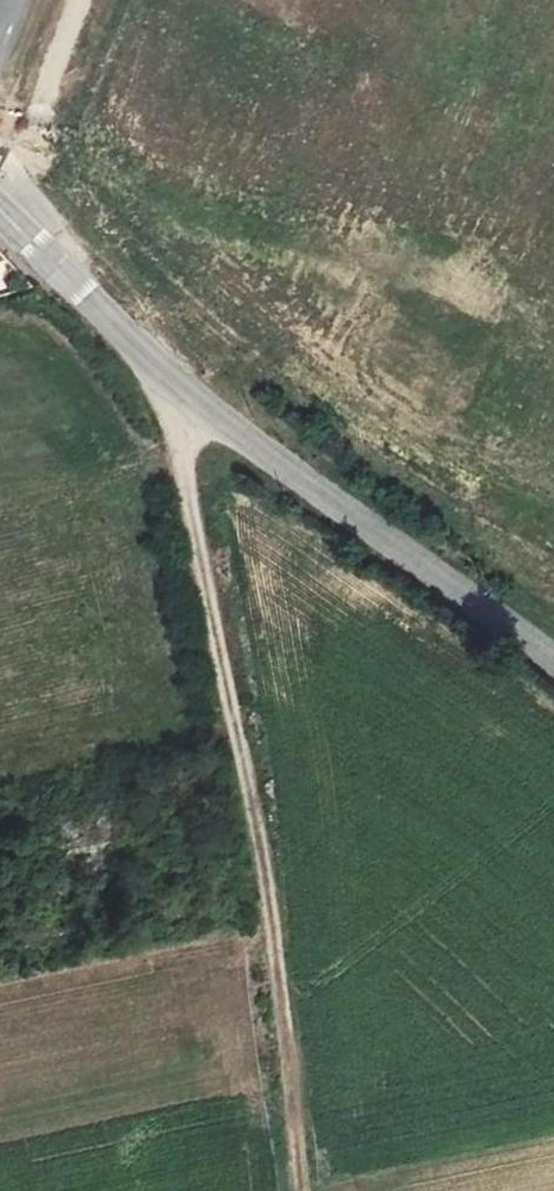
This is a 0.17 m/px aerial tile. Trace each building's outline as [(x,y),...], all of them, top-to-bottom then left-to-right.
[(51,858),(170,834),(163,800),(44,824),(51,858)]
